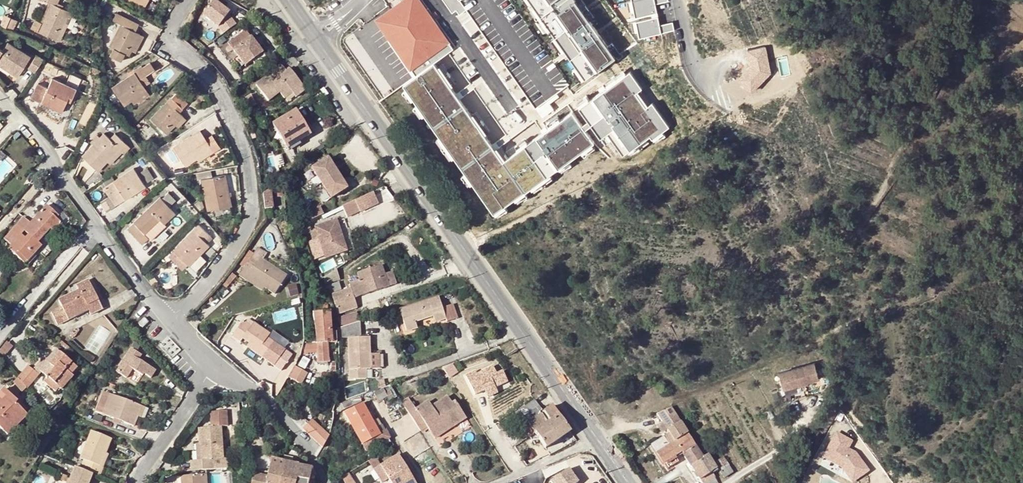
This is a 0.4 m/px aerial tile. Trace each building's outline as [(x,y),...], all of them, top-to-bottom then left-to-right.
[(56,40),(70,12),(56,5),(59,0),(44,0),(52,4),(38,32),(56,40)] [(144,9),(149,0),(128,0),(144,9)] [(408,70),(450,44),(423,0),(401,0),(374,17),(408,70)] [(538,119),(553,110),(547,100),(567,88),(513,0),(465,0),(538,119)] [(579,81),(621,55),(612,41),(608,43),(580,0),(528,0),(579,81)] [(639,36),(675,28),(673,20),(660,23),(655,3),(667,0),(630,0),(639,36)] [(983,9),(989,3),(986,0),(975,0),(974,1),(983,9)] [(232,39),(244,30),(239,23),(235,27),(233,24),(238,18),(223,6),(211,19),(227,32),(232,39)] [(694,21),(695,24),(721,12),(720,10),(694,21)] [(73,13),(70,12),(56,40),(60,42),(73,13)] [(128,56),(131,51),(139,34),(135,31),(128,28),(132,20),(117,13),(113,20),(121,24),(110,46),(128,56)] [(139,24),(132,20),(128,28),(135,31),(139,24)] [(115,22),(109,34),(114,36),(120,24),(115,22)] [(234,50),(246,67),(253,62),(256,65),(266,58),(264,54),(247,31),(229,44),(230,45),(227,48),(230,52),(234,50)] [(144,36),(139,34),(131,51),(136,53),(144,36)] [(12,70),(11,72),(18,77),(25,66),(31,57),(8,43),(3,50),(0,48),(0,62),(12,70)] [(44,60),(37,55),(29,68),(36,72),(40,66),(44,60)] [(11,72),(12,70),(0,62),(0,65),(11,72)] [(142,78),(145,76),(155,69),(150,63),(137,72),(142,78)] [(283,97),(291,91),(301,83),(289,68),(286,69),(282,64),(256,84),(268,101),(279,93),(283,97)] [(630,71),(577,104),(598,138),(608,132),(622,155),(668,126),(653,102),(646,106),(637,92),(642,88),(630,71)] [(48,87),(38,83),(31,98),(41,102),(62,112),(67,100),(69,97),(72,98),(78,85),(81,78),(71,73),(65,83),(53,77),(48,87)] [(132,100),(146,91),(144,87),(139,80),(134,73),(112,88),(124,106),(132,100)] [(150,83),(145,76),(142,78),(139,80),(144,87),(150,83)] [(520,182),(449,80),(418,102),(470,176),(467,178),(486,206),(520,182)] [(301,83),(291,91),(296,96),(306,88),(301,83)] [(323,87),(320,90),(325,98),(329,95),(323,87)] [(146,91),(132,100),(134,104),(149,95),(146,91)] [(183,117),(179,112),(175,108),(179,105),(182,109),(188,103),(177,92),(151,118),(166,133),(175,125),(183,117)] [(251,94),(246,96),(251,107),(256,104),(251,94)] [(296,111),(274,125),(286,145),(298,138),(300,141),(310,135),(296,111)] [(186,120),(183,117),(175,125),(178,128),(186,120)] [(186,165),(197,157),(212,147),(215,151),(221,146),(212,133),(206,137),(200,130),(174,147),(186,165)] [(120,148),(124,151),(125,152),(130,147),(115,132),(109,138),(104,133),(100,137),(93,145),(82,156),(98,171),(108,161),(120,148)] [(90,142),(93,145),(100,137),(98,135),(90,142)] [(298,138),(286,145),(288,148),(300,141),(298,138)] [(200,161),(215,151),(212,147),(197,157),(200,161)] [(111,164),(124,151),(120,148),(108,161),(111,164)] [(548,176),(531,152),(516,163),(533,187),(548,176)] [(282,155),(276,157),(278,166),(284,164),(282,155)] [(328,159),(312,169),(322,184),(338,174),(328,159)] [(145,186),(134,168),(104,188),(115,206),(121,202),(114,191),(118,189),(125,199),(145,186)] [(343,182),(338,174),(322,184),(332,199),(351,187),(346,179),(343,182)] [(226,175),(202,180),(208,211),(212,210),(213,218),(231,214),(230,206),(232,206),(226,175)] [(121,202),(125,199),(118,189),(114,191),(121,202)] [(368,194),(350,203),(355,214),(373,205),(368,194)] [(175,213),(160,197),(128,229),(142,244),(149,238),(145,234),(160,220),(164,224),(175,213)] [(61,225),(56,220),(51,215),(53,212),(46,206),(30,224),(24,218),(4,240),(10,246),(7,249),(25,265),(41,246),(38,243),(50,230),(54,233),(61,225)] [(314,229),(308,230),(310,238),(316,237),(320,258),(342,253),(335,221),(313,226),(314,229)] [(210,236),(199,224),(174,251),(179,256),(184,261),(189,266),(209,246),(204,241),(210,236)] [(258,248),(251,259),(239,275),(246,279),(248,276),(265,287),(275,294),(287,276),(261,258),(264,253),(258,248)] [(184,261),(179,256),(176,259),(180,264),(184,261)] [(351,289),(333,295),(335,304),(336,305),(339,313),(357,307),(354,297),(388,286),(382,266),(358,274),(359,280),(349,284),(351,289)] [(393,272),(385,275),(388,286),(397,284),(393,272)] [(248,276),(246,279),(262,291),(265,287),(248,276)] [(61,307),(51,312),(57,326),(89,311),(91,315),(102,310),(89,281),(76,286),(78,291),(58,301),(61,307)] [(339,282),(326,287),(329,295),(341,291),(339,282)] [(359,297),(362,304),(388,294),(386,288),(359,297)] [(439,297),(400,309),(407,332),(417,329),(416,323),(434,317),(435,323),(446,319),(443,309),(439,297)] [(443,309),(446,319),(447,322),(458,319),(454,305),(443,309)] [(315,313),(316,334),(327,333),(332,332),(331,312),(315,313)] [(341,337),(361,336),(360,313),(340,314),(341,337)] [(143,319),(138,324),(142,329),(148,324),(143,319)] [(253,346),(251,350),(263,358),(274,343),(267,338),(270,334),(255,323),(252,327),(243,321),(232,335),(240,342),(243,338),(249,343),(253,346)] [(327,333),(316,334),(318,362),(328,362),(327,343),(327,333)] [(366,370),(371,370),(370,355),(369,338),(349,338),(350,379),(366,379),(366,370)] [(131,348),(116,372),(126,378),(132,369),(142,376),(143,374),(150,378),(155,370),(138,359),(141,354),(131,348)] [(47,377),(59,388),(70,375),(76,367),(56,350),(45,362),(42,359),(35,367),(41,373),(47,377)] [(156,370),(160,365),(144,354),(141,358),(156,370)] [(502,370),(497,372),(492,363),(464,378),(474,396),(489,388),(490,389),(508,380),(502,370)] [(814,364),(796,368),(801,383),(818,379),(814,364)] [(26,389),(26,390),(39,375),(33,370),(28,366),(17,378),(26,389)] [(298,366),(291,377),(302,384),(309,373),(298,366)] [(796,368),(779,373),(783,388),(801,383),(796,368)] [(73,377),(70,375),(59,388),(62,391),(73,377)] [(56,392),(59,388),(47,377),(43,382),(56,392)] [(26,389),(17,378),(13,382),(21,392),(26,389)] [(27,416),(31,412),(7,388),(5,390),(4,390),(0,394),(0,428),(7,436),(15,428),(27,416)] [(388,388),(375,396),(379,402),(387,397),(390,401),(395,398),(388,388)] [(141,407),(101,391),(93,412),(133,427),(137,418),(141,407)] [(450,423),(454,428),(467,420),(455,403),(451,405),(447,398),(431,408),(429,404),(417,411),(412,404),(405,409),(421,433),(427,429),(430,433),(440,427),(441,428),(450,423)] [(353,407),(350,401),(342,404),(345,411),(353,407)] [(532,428),(535,433),(541,441),(546,449),(570,433),(563,422),(554,427),(544,413),(536,401),(514,415),(523,428),(524,427),(527,431),(532,428)] [(346,415),(363,446),(381,436),(364,406),(346,415)] [(554,427),(563,422),(552,407),(544,413),(554,427)] [(657,414),(670,434),(675,442),(687,433),(670,408),(657,414)] [(214,412),(213,428),(222,428),(228,428),(229,412),(214,412)] [(302,428),(320,447),(330,437),(312,418),(302,428)] [(435,440),(454,428),(450,423),(441,428),(440,427),(430,433),(435,440)] [(220,460),(222,428),(213,428),(201,427),(200,448),(200,458),(196,458),(189,458),(189,468),(210,469),(210,459),(220,460)] [(848,450),(854,440),(836,430),(820,458),(859,481),(870,463),(848,450)] [(83,460),(79,469),(92,475),(99,477),(103,468),(100,467),(105,453),(111,439),(91,431),(80,458),(83,460)] [(668,446),(663,438),(652,446),(662,464),(664,463),(674,456),(681,452),(683,454),(695,446),(687,433),(675,442),(668,446)] [(675,442),(670,434),(663,438),(668,446),(675,442)] [(384,442),(381,436),(363,446),(366,452),(384,442)] [(702,457),(695,446),(683,454),(692,468),(704,460),(702,457)] [(537,458),(533,452),(528,456),(531,462),(537,458)] [(100,467),(103,468),(108,455),(105,453),(100,467)] [(692,468),(702,482),(709,479),(706,475),(711,472),(716,468),(707,454),(704,456),(702,457),(704,460),(692,468)] [(399,456),(375,470),(382,482),(383,482),(389,479),(391,482),(415,482),(399,456)] [(674,456),(664,463),(668,468),(678,462),(676,458),(674,456)] [(219,470),(220,460),(210,459),(210,469),(219,470)] [(283,462),(271,460),(267,476),(254,473),(251,482),(272,482),(273,479),(279,481),(279,480),(283,462)] [(279,480),(291,482),(308,482),(311,469),(298,467),(299,466),(292,464),(283,462),(279,480)] [(728,466),(720,472),(723,478),(732,472),(728,466)] [(75,468),(69,482),(89,482),(92,475),(79,469),(75,468)] [(576,482),(566,468),(549,481),(550,482),(575,482),(576,482)] [(702,482),(719,482),(711,472),(706,475),(709,479),(702,482)] [(342,477),(345,482),(354,482),(350,473),(342,477)]
